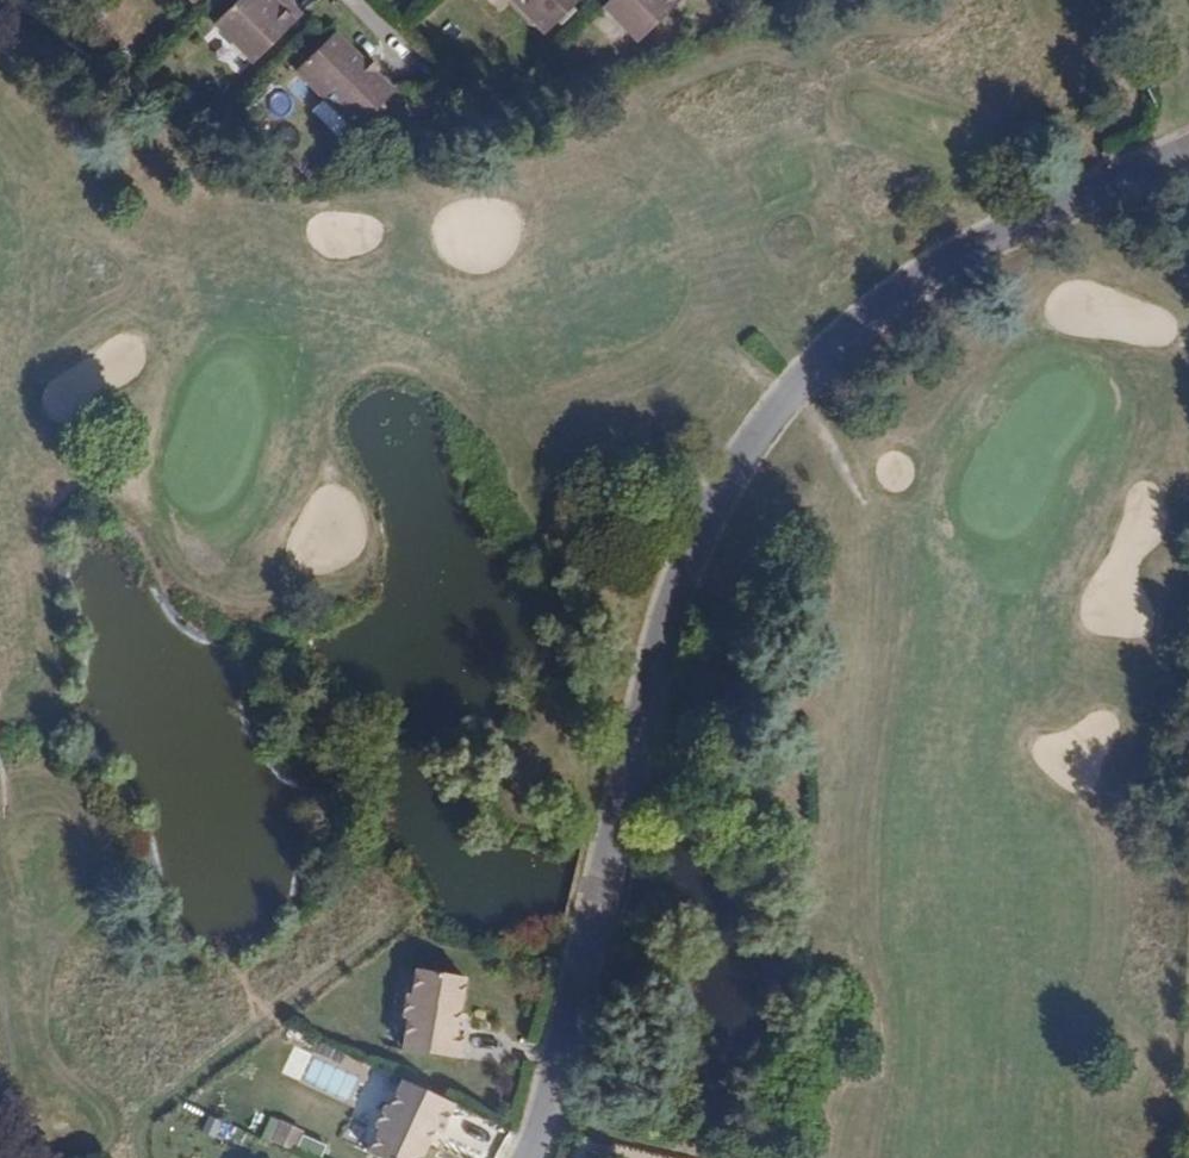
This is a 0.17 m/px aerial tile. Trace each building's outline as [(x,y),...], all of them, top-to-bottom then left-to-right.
[(275,0),(238,0),(215,23),(253,62),(302,14),(288,0),(284,0),(279,5),(275,0)] [(546,32),(578,0),(514,0),(546,32)] [(603,6),(638,41),(680,0),(609,0),(603,6)] [(297,70),(356,129),(395,91),(336,31),(297,70)] [(458,1010),(465,977),(417,969),(412,995),(407,995),(403,1017),(408,1018),(403,1048),(458,1058),(463,1025),(451,1023),(453,1009),(458,1010)] [(453,1103),(403,1080),(390,1108),(385,1106),(376,1126),(380,1128),(368,1152),(380,1157),(419,1157),(426,1142),(422,1140),(428,1127),(439,1133),(453,1103)]
